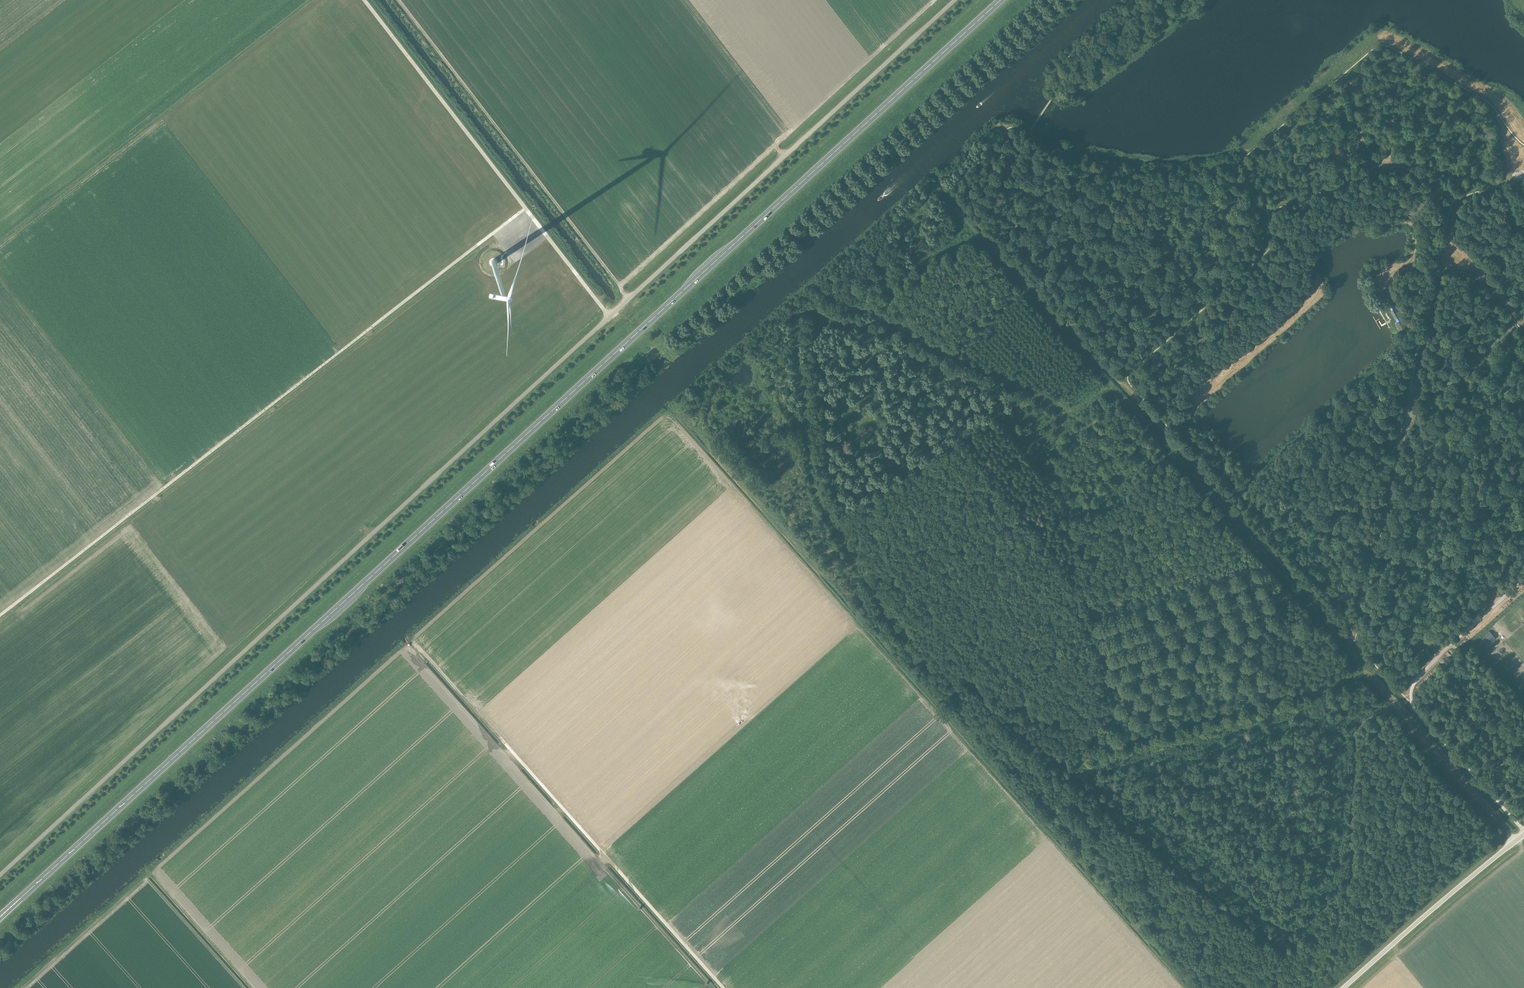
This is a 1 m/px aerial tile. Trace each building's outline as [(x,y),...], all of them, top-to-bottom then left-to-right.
[(1395,319),(1400,317),(1395,309),(1391,311),(1395,319)] [(1396,323),(1402,334),(1408,331),(1402,320),(1396,323)] [(1495,638),(1490,631),(1481,639),(1486,646),(1495,638)]
